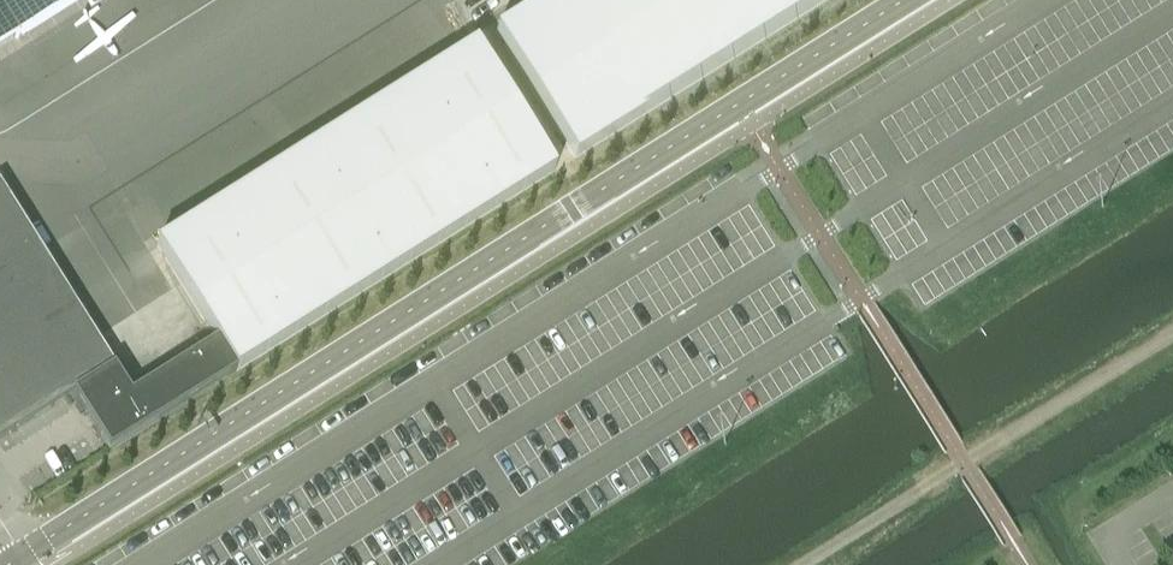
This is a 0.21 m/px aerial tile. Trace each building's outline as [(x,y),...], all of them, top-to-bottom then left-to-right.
[(76,0),(0,0),(0,48),(76,0)] [(495,33),(574,159),(825,0),(547,0),(495,33)] [(235,371),(553,171),(539,149),(475,45),(156,245),(216,341),(130,394),(113,368),(72,393),(83,411),(108,451),(235,371)] [(0,187),(0,438),(113,367),(0,187)]
